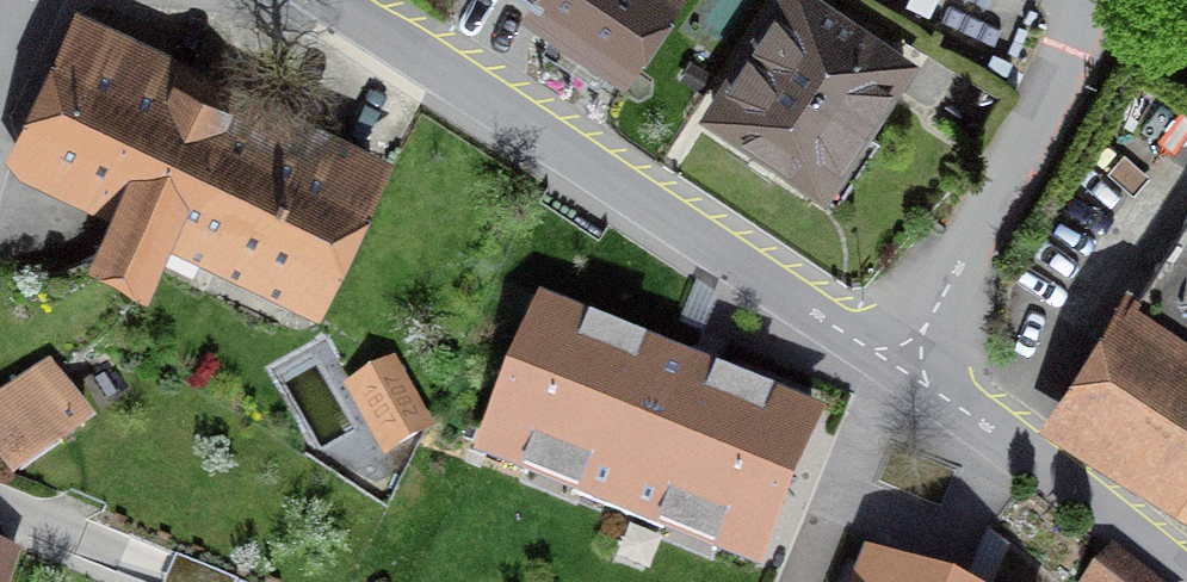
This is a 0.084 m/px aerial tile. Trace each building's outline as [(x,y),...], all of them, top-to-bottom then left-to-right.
[(531,6),(638,77),(689,0),(535,0),(531,6)] [(838,0),(787,0),(713,116),(838,195),(926,56),(838,0)] [(12,160),(124,211),(194,60),(82,9),(12,160)] [(194,60),(124,211),(100,263),(163,292),(185,245),(324,309),(396,152),(194,60)] [(1140,286),(1055,421),(1186,504),(1186,316),(1140,286)] [(542,291),(477,450),(760,565),(825,406),(542,291)] [(0,392),(0,449),(22,480),(113,422),(59,349),(0,392)] [(397,356),(351,382),(389,446),(435,420),(397,356)] [(31,547),(0,537),(0,581),(21,581),(31,547)] [(864,540),(847,581),(969,581),(864,540)] [(1086,581),(1160,581),(1118,546),(1086,581)]
